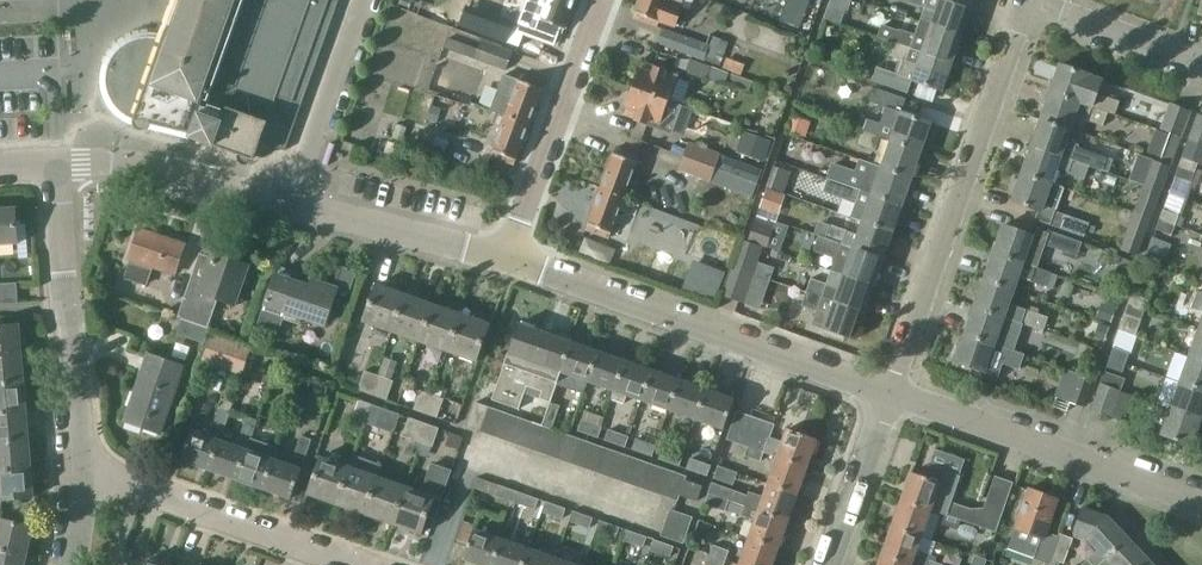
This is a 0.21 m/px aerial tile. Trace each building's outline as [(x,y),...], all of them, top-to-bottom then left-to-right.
[(190,137),(253,160),(260,141),(285,150),(339,0),(177,0),(163,39),(155,37),(148,36),(141,37),(134,39),(127,42),(121,46),(116,51),(112,57),(109,64),(106,79),(107,86),(108,92),(111,98),(114,104),(119,109),(124,113),(129,117),(135,120),(192,133),(190,137)] [(517,32),(556,47),(561,33),(574,0),(529,0),(517,32)] [(658,25),(658,22),(676,29),(684,7),(681,6),(683,0),(640,0),(634,17),(658,25)] [(925,7),(921,20),(963,35),(972,8),(951,0),(910,0),(909,2),(925,7)] [(485,15),(476,37),(505,48),(513,25),(491,17),(485,15)] [(882,24),(878,35),(895,42),(953,62),(963,35),(921,20),(916,35),(900,29),(899,30),(882,24)] [(746,62),(725,55),(730,42),(714,37),(711,46),(663,28),(657,43),(741,74),(746,62)] [(475,59),(507,71),(514,52),(482,40),(475,59)] [(899,73),(879,66),(874,80),(909,92),(914,78),(944,89),(953,62),(895,42),(891,57),(903,61),(899,73)] [(716,67),(690,57),(686,69),(711,78),(716,67)] [(643,68),(641,68),(634,87),(670,100),(680,74),(656,65),(646,61),(643,68)] [(1062,63),(1051,92),(1107,112),(1108,112),(1116,115),(1120,101),(1098,93),(1103,78),(1062,63)] [(490,111),(506,116),(506,114),(529,123),(544,82),(521,74),(519,79),(504,74),(490,111)] [(636,117),(660,126),(660,128),(685,136),(694,110),(670,101),(670,100),(634,87),(627,105),(629,106),(626,113),(636,117)] [(881,136),(891,140),(892,139),(922,149),(932,122),(901,111),(906,98),(878,88),(873,103),(886,107),(881,123),(868,119),(864,129),(881,135),(881,136)] [(1051,92),(1042,118),(1084,133),(1088,121),(1104,126),(1108,112),(1107,112),(1051,92)] [(1161,129),(1171,133),(1170,134),(1181,138),(1191,111),(1170,104),(1161,129)] [(506,114),(506,116),(491,155),(514,163),(529,123),(506,114)] [(1201,144),(1201,116),(1198,114),(1189,139),(1201,144)] [(812,121),(796,116),(791,131),(807,136),(812,121)] [(1042,118),(1032,146),(1090,166),(1103,171),(1108,157),(1080,147),(1085,133),(1084,133),(1042,118)] [(881,135),(864,129),(859,144),(876,149),(881,136),(881,135)] [(1181,138),(1170,134),(1160,160),(1171,164),(1181,138)] [(892,139),(891,140),(882,166),(912,177),(922,149),(892,139)] [(1189,139),(1179,166),(1201,174),(1201,171),(1197,169),(1201,156),(1201,144),(1189,139)] [(690,142),(684,156),(749,180),(757,183),(763,169),(754,166),(690,142)] [(1068,173),(1085,180),(1090,166),(1032,146),(1023,173),(1054,183),(1059,169),(1068,172),(1068,173)] [(366,163),(370,151),(357,147),(353,159),(366,163)] [(640,156),(617,147),(602,188),(625,197),(630,182),(637,185),(641,173),(635,170),(640,156)] [(684,156),(679,170),(743,194),(752,198),(757,183),(749,180),(684,156)] [(856,171),(833,163),(828,178),(902,204),(912,177),(882,166),(882,167),(860,159),(856,171)] [(1159,162),(1153,160),(1144,185),(1163,192),(1172,166),(1171,166),(1171,164),(1160,160),(1159,162)] [(1179,166),(1170,193),(1188,199),(1194,183),(1198,184),(1201,174),(1179,166)] [(784,194),(792,172),(779,168),(771,189),(784,194)] [(1039,209),(1035,219),(1085,237),(1090,223),(1056,211),(1064,187),(1054,183),(1023,173),(1013,200),(1039,209)] [(828,178),(823,192),(844,199),(839,213),(852,217),(863,221),(863,220),(893,231),(902,204),(828,178)] [(1144,185),(1135,212),(1153,219),(1163,192),(1144,185)] [(586,229),(610,237),(625,197),(602,188),(586,229)] [(786,195),(767,188),(761,208),(780,215),(786,195)] [(1160,219),(1176,225),(1176,226),(1182,228),(1186,218),(1182,216),(1188,199),(1170,193),(1160,219)] [(18,243),(16,206),(0,207),(0,244),(18,243)] [(1140,256),(1153,219),(1135,212),(1122,250),(1140,256)] [(768,248),(777,222),(758,215),(748,241),(768,248)] [(1176,225),(1160,219),(1156,229),(1172,235),(1176,226),(1176,225)] [(815,234),(826,238),(884,258),(893,231),(863,220),(863,221),(858,234),(831,224),(830,227),(819,223),(815,234)] [(1028,264),(1036,267),(1038,268),(1046,246),(1043,245),(1048,232),(1032,227),(1029,234),(1004,225),(994,252),(1024,263),(1028,264)] [(131,258),(133,259),(127,277),(147,284),(153,266),(176,274),(186,244),(140,229),(131,258)] [(1048,232),(1043,245),(1046,246),(1078,257),(1083,243),(1048,230),(1048,232)] [(837,257),(832,270),(844,274),(874,285),(884,258),(826,238),(821,252),(837,257)] [(740,266),(759,273),(765,255),(746,249),(740,266)] [(226,252),(224,253),(222,254),(220,255),(215,253),(205,280),(192,275),(177,317),(183,319),(208,328),(209,326),(208,326),(218,299),(232,304),(246,264),(240,262),(240,260),(239,258),(237,257),(236,255),(234,254),(232,253),(230,253),(228,252),(226,252)] [(1024,263),(994,252),(984,280),(1014,290),(1019,276),(1054,289),(1059,275),(1038,268),(1036,267),(1028,264),(1024,263)] [(276,274),(259,323),(280,330),(284,318),(301,323),(303,316),(325,324),(337,290),(349,294),(357,270),(344,266),(336,288),(313,280),(311,286),(292,280),(293,276),(281,272),(279,275),(276,274)] [(740,301),(751,273),(733,267),(723,295),(740,301)] [(812,279),(807,292),(865,312),(874,285),(844,274),(832,270),(827,284),(812,279)] [(984,280),(975,306),(1023,323),(1044,331),(1049,317),(1010,304),(1014,290),(984,280)] [(18,283),(0,284),(0,304),(19,303),(18,283)] [(377,284),(366,314),(363,321),(391,331),(405,294),(377,284)] [(1197,290),(1191,307),(1201,311),(1201,292),(1197,290)] [(817,310),(812,325),(855,340),(865,312),(807,292),(802,305),(817,310)] [(405,294),(391,331),(419,341),(433,304),(405,294)] [(1129,304),(1146,310),(1149,300),(1133,294),(1129,304)] [(460,314),(433,304),(419,341),(447,351),(460,314)] [(1129,304),(1126,313),(1120,331),(1136,337),(1146,310),(1129,304)] [(1023,323),(975,306),(965,333),(1006,348),(1014,350),(1023,323)] [(475,361),(488,324),(460,314),(447,351),(475,361)] [(210,328),(208,328),(183,319),(178,335),(205,344),(210,328)] [(537,330),(519,324),(493,398),(520,407),(526,393),(551,402),(557,385),(571,342),(573,337),(539,325),(537,330)] [(23,354),(21,325),(0,326),(0,356),(23,354)] [(1199,328),(1189,354),(1201,359),(1201,330),(1199,328)] [(965,333),(955,361),(997,376),(1002,362),(1006,348),(965,333)] [(252,349),(213,335),(203,361),(243,375),(252,349)] [(571,342),(557,385),(584,394),(589,382),(599,352),(571,342)] [(1111,357),(1127,362),(1130,353),(1114,347),(1111,357)] [(1006,348),(1002,362),(1018,368),(1023,354),(1014,350),(1006,348)] [(599,352),(589,382),(615,390),(616,391),(626,361),(599,352)] [(0,356),(0,384),(26,382),(23,354),(0,356)] [(184,366),(148,354),(125,421),(161,433),(184,366)] [(1201,390),(1201,359),(1189,354),(1179,381),(1201,390)] [(1127,362),(1111,357),(1107,366),(1123,373),(1127,362)] [(616,391),(615,390),(612,399),(625,404),(628,395),(643,400),(654,371),(626,361),(616,391)] [(364,370),(358,388),(369,393),(376,374),(364,370)] [(654,371),(643,400),(670,410),(681,380),(654,371)] [(1120,390),(1124,380),(1105,373),(1101,383),(1120,390)] [(387,399),(393,380),(376,374),(369,393),(387,399)] [(1093,381),(1079,376),(1070,402),(1084,407),(1093,381)] [(681,380),(670,410),(697,419),(708,390),(681,380)] [(1200,418),(1201,413),(1201,390),(1179,381),(1170,408),(1200,418)] [(28,410),(26,382),(0,384),(0,413),(28,410)] [(1121,391),(1120,390),(1101,383),(1091,410),(1112,417),(1121,391)] [(421,390),(414,408),(425,412),(432,394),(421,390)] [(708,390),(697,419),(724,428),(735,399),(708,390)] [(1122,420),(1130,394),(1121,391),(1112,417),(1122,420)] [(437,417),(444,398),(432,394),(425,412),(437,417)] [(360,400),(353,419),(365,423),(372,404),(360,400)] [(562,406),(551,402),(542,426),(552,430),(562,406)] [(372,404),(365,423),(377,427),(383,408),(372,404)] [(481,433),(490,409),(475,404),(467,428),(481,433)] [(210,437),(192,431),(182,460),(210,470),(220,441),(221,441),(232,412),(220,408),(210,437)] [(1200,418),(1170,408),(1160,434),(1190,445),(1200,418)] [(494,437),(503,413),(490,409),(481,433),(494,437)] [(784,441),(772,436),(776,423),(739,409),(729,437),(750,445),(766,450),(779,455),(809,465),(818,437),(789,427),(784,441)] [(0,413),(0,441),(31,439),(28,410),(0,413)] [(507,442),(516,418),(503,413),(494,437),(507,442)] [(259,420),(248,416),(240,437),(250,440),(251,438),(253,438),(259,420)] [(409,417),(403,436),(421,443),(428,424),(409,417)] [(521,447),(529,422),(516,418),(507,442),(521,447)] [(603,427),(582,420),(578,431),(599,438),(603,427)] [(542,426),(532,423),(529,422),(521,447),(534,451),(542,426)] [(428,424),(421,443),(433,447),(439,428),(428,424)] [(555,431),(552,430),(542,426),(534,451),(547,456),(555,431)] [(630,436),(609,429),(605,440),(626,447),(630,436)] [(560,460),(568,436),(555,431),(547,456),(560,460)] [(301,436),(294,457),(305,461),(312,440),(301,436)] [(573,465),(582,440),(568,436),(560,460),(573,465)] [(247,450),(246,450),(236,479),(263,489),(273,459),(275,460),(279,447),(253,438),(251,438),(250,440),(247,450)] [(657,446),(636,438),(632,450),(653,457),(657,446)] [(34,467),(31,439),(0,441),(0,470),(34,467)] [(586,470),(595,445),(582,440),(573,465),(586,470)] [(246,450),(221,441),(220,441),(210,470),(236,479),(246,450)] [(586,470),(599,474),(608,449),(595,445),(586,470)] [(747,454),(762,459),(766,450),(750,445),(747,454)] [(684,455),(663,448),(659,459),(680,466),(684,455)] [(612,479),(621,454),(608,449),(599,474),(612,479)] [(350,467),(349,467),(336,503),(364,513),(377,477),(379,478),(384,465),(354,454),(350,467)] [(612,479),(625,483),(634,459),(621,454),(612,479)] [(779,455),(770,482),(799,492),(809,465),(779,455)] [(336,503),(349,467),(321,457),(308,493),(336,503)] [(712,465),(691,458),(687,469),(708,476),(712,465)] [(275,460),(273,459),(263,489),(290,498),(300,469),(291,466),(275,460)] [(625,483),(638,488),(647,463),(634,459),(625,483)] [(652,492),(660,468),(647,463),(638,488),(652,492)] [(405,487),(392,523),(421,534),(432,502),(434,498),(441,500),(450,476),(452,471),(433,464),(431,469),(422,493),(405,487)] [(952,503),(962,476),(929,465),(925,477),(912,472),(902,500),(931,510),(945,515),(961,521),(961,520),(996,532),(1006,505),(988,499),(984,509),(971,510),(952,503)] [(36,496),(34,467),(0,470),(0,499),(36,496)] [(665,497),(673,472),(660,468),(652,492),(665,497)] [(680,495),(685,481),(687,477),(673,472),(665,497),(678,502),(680,495)] [(405,487),(379,478),(377,477),(364,513),(392,523),(405,487)] [(680,495),(697,501),(702,487),(685,481),(680,495)] [(708,493),(730,500),(731,498),(789,519),(799,492),(770,482),(764,499),(750,494),(749,495),(712,482),(708,493)] [(500,485),(496,495),(516,502),(520,492),(500,485)] [(1016,528),(1008,549),(1049,564),(1060,534),(1059,534),(1058,536),(1047,532),(1059,499),(1029,488),(1015,528),(1016,528)] [(516,502),(536,509),(539,499),(520,492),(516,502)] [(727,508),(757,518),(750,536),(780,546),(789,519),(731,498),(730,500),(727,508)] [(892,527),(921,537),(931,510),(902,500),(892,527)] [(546,502),(543,511),(563,519),(566,509),(546,502)] [(1097,551),(1082,564),(1099,564),(1127,539),(1107,517),(1082,508),(1073,533),(1085,538),(1097,551)] [(693,517),(670,509),(665,522),(688,531),(693,517)] [(573,511),(570,521),(590,528),(594,518),(573,511)] [(942,524),(957,530),(961,521),(945,515),(942,524)] [(28,554),(34,526),(0,518),(0,548),(28,554)] [(597,530),(617,538),(620,528),(600,521),(597,530)] [(665,522),(661,536),(684,544),(688,531),(665,522)] [(914,564),(945,564),(930,560),(936,542),(921,537),(892,527),(882,554),(912,564),(914,564)] [(627,530),(624,540),(644,547),(647,537),(627,530)] [(465,560),(481,564),(493,564),(502,540),(475,531),(465,560)] [(1060,534),(1049,564),(1051,564),(1057,564),(1059,562),(1063,563),(1072,539),(1060,534)] [(750,536),(741,562),(748,564),(773,564),(780,546),(750,536)] [(1147,559),(1127,539),(1099,564),(1141,564),(1147,559)] [(493,564),(524,564),(529,549),(502,540),(493,564)] [(654,540),(651,549),(671,557),(674,547),(654,540)] [(730,550),(713,545),(707,564),(712,564),(725,564),(730,550)] [(0,548),(0,564),(26,564),(28,554),(0,548)] [(524,564),(554,564),(556,559),(529,549),(524,564)] [(878,564),(914,564),(912,564),(882,554),(878,564)]
